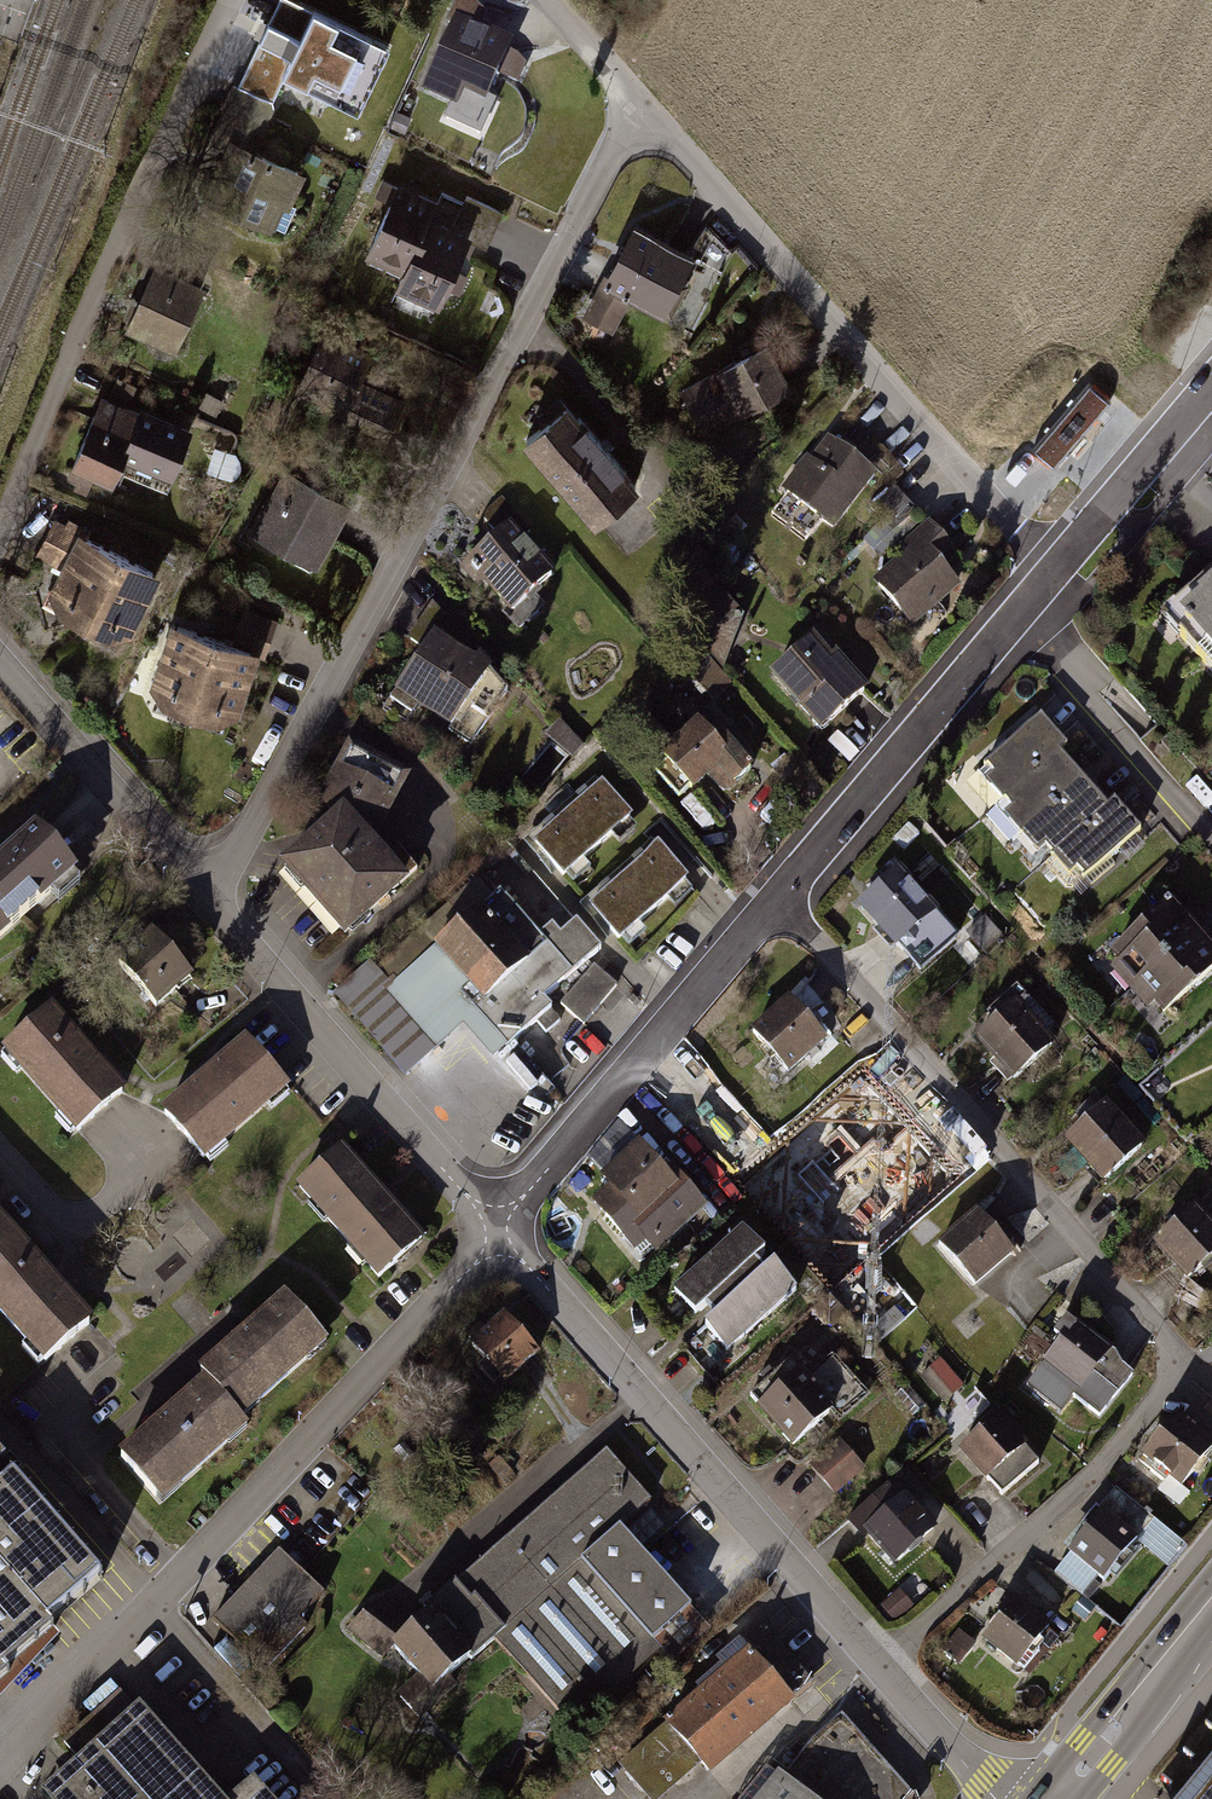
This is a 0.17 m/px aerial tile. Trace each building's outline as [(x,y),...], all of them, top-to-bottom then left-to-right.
[(391,55),(283,1),(240,88),(273,104),(283,83),(358,120),(391,55)] [(506,43),(454,18),(418,92),(469,117),(506,43)] [(289,164),(224,140),(200,204),(265,229),(289,164)] [(442,196),(398,176),(365,249),(404,267),(397,283),(439,302),(470,232),(433,215),(442,196)] [(678,247),(629,224),(597,291),(664,323),(696,255),(678,247)] [(197,288),(147,265),(115,332),(165,356),(197,288)] [(372,343),(314,318),(282,389),(391,438),(409,398),(358,375),(372,343)] [(786,373),(767,335),(674,381),(700,434),(793,388),(786,373)] [(192,430),(102,392),(73,461),(163,499),(192,430)] [(568,397),(521,436),(592,520),(639,481),(568,397)] [(877,477),(827,434),(781,487),(831,530),(877,477)] [(352,496),(277,457),(240,530),(316,568),(352,496)] [(548,572),(503,519),(456,558),(502,612),(548,572)] [(159,569),(68,524),(32,598),(122,642),(159,569)] [(939,535),(931,525),(865,579),(905,628),(971,574),(939,535)] [(1157,616),(1211,680),(1211,569),(1157,616)] [(501,696),(428,607),(405,639),(421,650),(381,708),(407,727),(413,719),(444,741),(449,734),(466,746),(501,696)] [(877,679),(817,617),(760,672),(820,734),(855,701),(877,679)] [(256,652),(169,624),(140,711),(227,740),(256,652)] [(755,766),(707,712),(653,760),(686,798),(712,775),(726,791),(755,766)] [(1067,737),(1049,715),(977,774),(1071,888),(1143,829),(1105,783),(1067,737)] [(559,720),(550,734),(577,753),(587,740),(559,720)] [(412,776),(348,740),(318,795),(335,813),(341,807),(375,844),(412,776)] [(597,785),(531,844),(559,876),(626,817),(597,785)] [(335,813),(279,863),(349,939),(410,883),(375,844),(341,807),(335,813)] [(75,871),(49,841),(33,823),(0,851),(0,937),(75,871)] [(683,880),(655,848),(588,905),(615,938),(683,880)] [(958,946),(898,869),(856,901),(898,955),(917,979),(958,946)] [(1164,895),(1103,951),(1159,1012),(1211,963),(1211,947),(1198,931),(1164,895)] [(537,940),(498,896),(388,993),(364,966),(333,993),(404,1073),(470,1014),(502,1050),(529,1026),(539,1038),(560,1019),(543,999),(596,953),(572,925),(555,939),(548,931),(537,940)] [(156,1008),(193,976),(151,928),(114,959),(156,1008)] [(617,985),(594,965),(561,1004),(584,1024),(617,985)] [(798,1007),(785,992),(744,1028),(785,1075),(826,1039),(798,1007)] [(1058,1055),(1015,999),(970,1033),(1003,1076),(1014,1090),(1058,1055)] [(126,1089),(51,1003),(0,1047),(0,1049),(74,1134),(126,1089)] [(204,1161),(290,1086),(245,1034),(158,1109),(204,1161)] [(1105,1096),(1062,1132),(1099,1177),(1142,1141),(1105,1096)] [(893,1112),(881,1099),(845,1130),(883,1175),(920,1143),(893,1112)] [(701,1209),(635,1135),(575,1188),(641,1262),(701,1209)] [(343,1144),(295,1186),(377,1279),(425,1238),(343,1144)] [(1193,1202),(1150,1237),(1185,1279),(1211,1257),(1211,1226),(1193,1202)] [(989,1219),(976,1205),(935,1245),(972,1284),(1013,1244),(989,1219)] [(18,1243),(0,1223),(0,1259),(18,1243)] [(790,1295),(731,1234),(664,1298),(723,1359),(790,1295)] [(0,1259),(0,1309),(45,1360),(88,1323),(18,1243),(0,1259)] [(202,1377),(241,1420),(328,1343),(283,1293),(196,1370),(202,1377)] [(541,1354),(504,1312),(469,1343),(505,1385),(541,1354)] [(1109,1344),(1073,1319),(1045,1359),(1080,1384),(1109,1344)] [(950,1362),(928,1373),(941,1399),(964,1388),(950,1362)] [(834,1426),(787,1372),(747,1406),(794,1461),(834,1426)] [(247,1428),(241,1420),(202,1377),(115,1455),(160,1505),(247,1428)] [(1184,1400),(1178,1407),(1130,1462),(1177,1504),(1211,1464),(1211,1425),(1184,1400)] [(1023,1447),(995,1411),(955,1442),(983,1478),(1023,1447)] [(862,1470),(836,1442),(806,1469),(818,1483),(832,1498),(862,1470)] [(694,1632),(608,1535),(647,1501),(605,1453),(390,1642),(432,1690),(495,1635),(580,1732),(694,1632)] [(9,1676),(5,1671),(52,1630),(46,1622),(99,1576),(12,1476),(0,1487),(0,1684),(9,1676)] [(938,1524),(907,1490),(863,1529),(893,1563),(938,1524)] [(1098,1504),(1064,1542),(1105,1579),(1139,1540),(1098,1504)] [(320,1596),(273,1552),(210,1618),(256,1663),(320,1596)] [(1051,1620),(1012,1593),(978,1642),(1017,1669),(1051,1620)] [(746,1643),(749,1648),(795,1699),(814,1683),(765,1627),(746,1643)] [(795,1699),(749,1648),(664,1722),(665,1723),(702,1765),(712,1776),(797,1702),(795,1699)] [(137,1704),(43,1788),(52,1798),(222,1798),(137,1704)] [(618,1764),(648,1798),(662,1798),(702,1765),(665,1723),(618,1764)] [(1194,1798),(1211,1798),(1211,1777),(1194,1798)] [(249,1780),(228,1798),(265,1798),(249,1780)]
